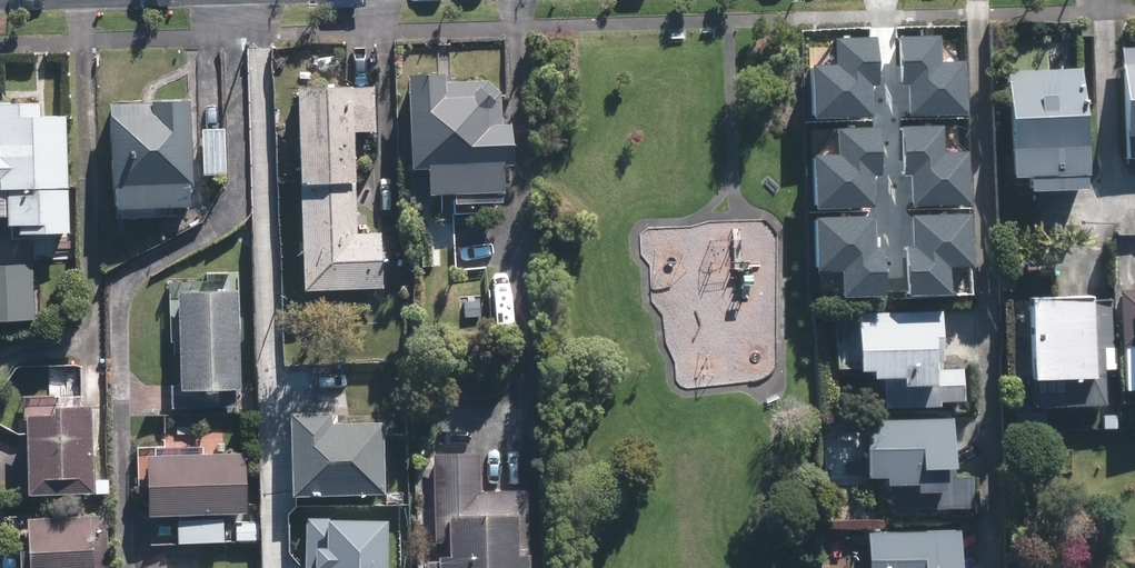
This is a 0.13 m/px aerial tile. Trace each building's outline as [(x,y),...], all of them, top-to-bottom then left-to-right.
[(942,36),(903,37),(904,84),(912,84),(913,116),(969,114),(967,62),(943,63),(942,36)] [(879,84),(877,38),(838,39),(839,67),(814,68),(816,119),(874,117),(873,84),(879,84)] [(1131,46),(1124,47),(1127,135),(1134,135),(1134,46),(1131,46)] [(1088,188),(1087,173),(1090,172),(1086,67),(1010,70),(1014,176),(1030,175),(1031,190),(1088,188)] [(490,89),(490,78),(446,79),(446,71),(409,73),(411,166),(431,166),(432,193),(506,191),(505,161),(514,160),(513,122),(504,122),(503,89),(490,89)] [(297,83),(302,287),(382,284),(381,229),(356,229),(353,127),(377,127),(376,82),(297,83)] [(191,202),(190,178),(194,178),(191,94),(151,95),(151,108),(109,110),(112,180),(115,180),(116,204),(191,202)] [(7,187),(8,222),(19,222),(19,231),(70,229),(68,113),(41,113),(41,99),(0,100),(0,187),(7,187)] [(882,172),(880,126),(841,127),(842,155),(817,156),(819,208),(877,206),(876,173),(882,172)] [(198,128),(199,172),(224,172),(223,127),(198,128)] [(944,128),(904,129),(906,176),(913,176),(914,208),(970,206),(968,154),(945,155),(944,128)] [(910,250),(912,296),(951,294),(950,267),(975,265),(973,214),(915,217),(916,249),(910,250)] [(846,298),(886,297),(884,250),(877,250),(876,218),(820,220),(822,272),(845,271),(846,298)] [(488,241),(450,242),(451,266),(488,265),(488,241)] [(0,264),(0,318),(32,316),(29,263),(0,264)] [(1125,286),(1128,401),(1134,401),(1134,286),(1125,286)] [(243,388),(242,289),(181,290),(182,383),(173,383),(173,407),(241,406),(240,388),(243,388)] [(1113,297),(1023,298),(1025,409),(1103,409),(1102,349),(1114,348),(1113,297)] [(942,368),(941,312),(856,314),(858,373),(869,373),(869,380),(887,380),(887,408),(942,407),(942,400),(966,400),(966,367),(942,368)] [(107,365),(82,365),(83,397),(108,397),(107,365)] [(257,388),(240,388),(241,406),(257,406),(257,388)] [(29,494),(97,493),(96,405),(55,406),(55,413),(28,413),(29,494)] [(293,495),(388,493),(386,421),(336,422),(336,409),(291,411),(293,495)] [(1111,414),(1099,415),(1099,429),(1112,428),(1111,414)] [(941,477),(939,421),(855,423),(856,483),(868,482),(868,490),(885,489),(886,518),(941,516),(941,509),(965,509),(964,477),(941,477)] [(150,515),(251,512),(249,451),(148,455),(150,515)] [(483,451),(436,452),(438,518),(448,517),(449,555),(438,555),(439,567),(530,567),(530,558),(533,557),(532,515),(531,489),(484,490),(483,451)] [(29,517),(30,547),(20,548),(21,567),(112,567),(110,514),(29,517)] [(384,516),(309,515),(308,550),(317,550),(317,562),(329,563),(328,567),(384,567),(384,516)] [(228,541),(228,516),(179,519),(180,543),(228,541)] [(258,519),(234,519),(234,536),(258,536),(258,519)] [(947,533),(863,535),(864,567),(948,567),(947,533)]
